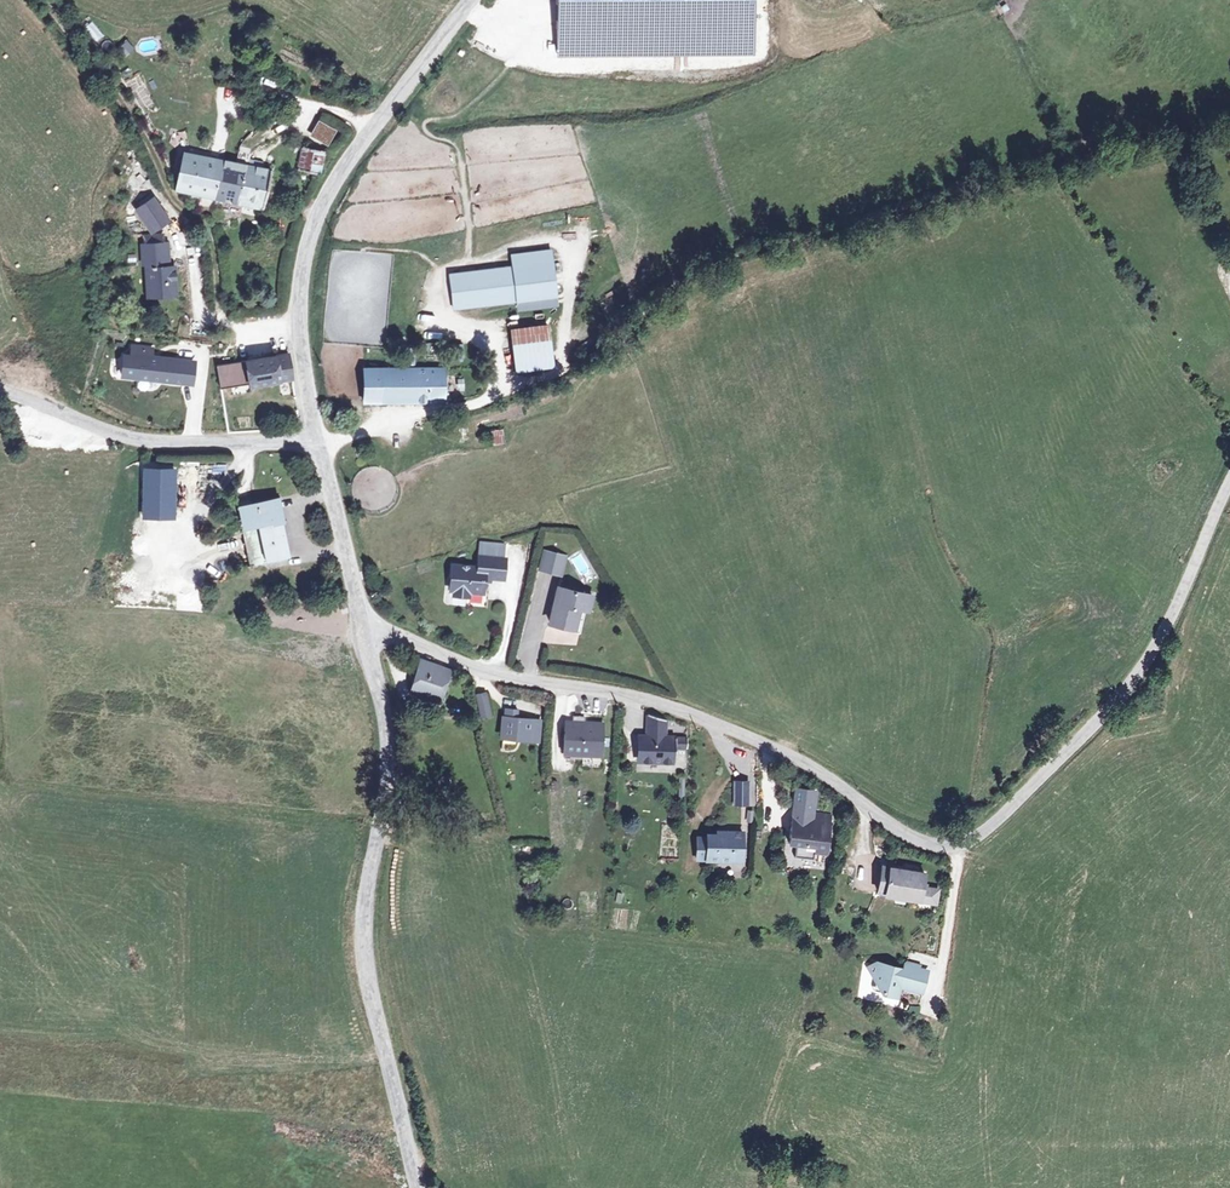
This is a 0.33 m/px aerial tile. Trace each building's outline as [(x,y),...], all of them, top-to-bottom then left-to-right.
[(555,55),(750,53),(750,0),(555,0),(555,55)] [(121,44),(126,56),(134,52),(129,41),(121,44)] [(134,75),(125,83),(143,105),(153,97),(134,75)] [(338,131),(321,121),(312,136),(330,146),(338,131)] [(303,148),(299,168),(317,171),(322,150),(303,148)] [(214,159),(177,152),(170,187),(208,194),(214,159)] [(248,158),(247,164),(214,159),(208,194),(256,203),(264,168),(260,167),(261,160),(248,158)] [(158,220),(145,199),(129,208),(142,230),(158,220)] [(591,213),(581,214),(582,231),(593,230),(591,213)] [(133,239),(134,248),(148,247),(148,238),(133,239)] [(148,247),(134,248),(138,297),(165,295),(163,269),(153,270),(151,247),(148,247)] [(514,269),(451,276),(453,290),(455,308),(504,302),(556,296),(550,252),(513,257),(514,269)] [(556,367),(551,325),(512,329),(517,371),(556,367)] [(115,357),(113,376),(183,383),(185,363),(142,358),(143,349),(122,347),(121,358),(115,357)] [(242,359),(231,360),(208,364),(211,386),(240,380),(242,386),(285,377),(284,373),(283,350),(242,359)] [(444,372),(370,371),(370,400),(444,400),(444,372)] [(506,443),(504,430),(491,431),(493,445),(506,443)] [(178,470),(145,469),(144,519),(177,520),(178,470)] [(242,511),(247,530),(265,527),(273,564),(295,558),(285,521),(280,501),(242,511)] [(480,541),(480,549),(503,550),(503,542),(480,541)] [(561,554),(539,548),(534,567),(556,573),(561,554)] [(494,562),(469,559),(468,570),(442,567),(439,592),(442,592),(442,596),(457,598),(457,594),(471,596),(473,580),(491,582),(494,562)] [(542,619),(561,625),(566,608),(577,611),(580,612),(585,595),(552,585),(542,619)] [(349,613),(347,604),(341,605),(342,614),(349,613)] [(561,625),(572,629),(577,611),(566,608),(561,625)] [(439,703),(452,669),(423,658),(411,692),(439,703)] [(486,690),(475,692),(481,718),(492,716),(486,690)] [(589,699),(590,710),(606,709),(605,698),(589,699)] [(670,723),(646,716),(646,736),(669,737),(670,723)] [(539,721),(504,718),(503,738),(537,741),(539,721)] [(604,725),(566,722),(564,752),(582,754),(582,748),(602,750),(604,725)] [(646,736),(639,736),(639,760),(671,761),(671,747),(685,748),(685,738),(669,737),(646,736)] [(601,756),(602,750),(582,748),(582,754),(601,756)] [(746,779),(734,780),(735,801),(747,801),(746,779)] [(797,788),(793,810),(791,844),(809,845),(809,841),(817,841),(817,851),(830,852),(833,813),(817,811),(818,791),(797,788)] [(744,860),(744,831),(727,831),(727,835),(711,834),(711,837),(700,837),(700,860),(744,860)] [(928,873),(885,866),(881,892),(911,897),(911,901),(941,905),(943,891),(926,888),(928,873)] [(905,971),(878,963),(872,980),(878,981),(875,990),(898,997),(901,986),(909,989),(909,986),(924,990),(929,972),(907,964),(905,971)]
